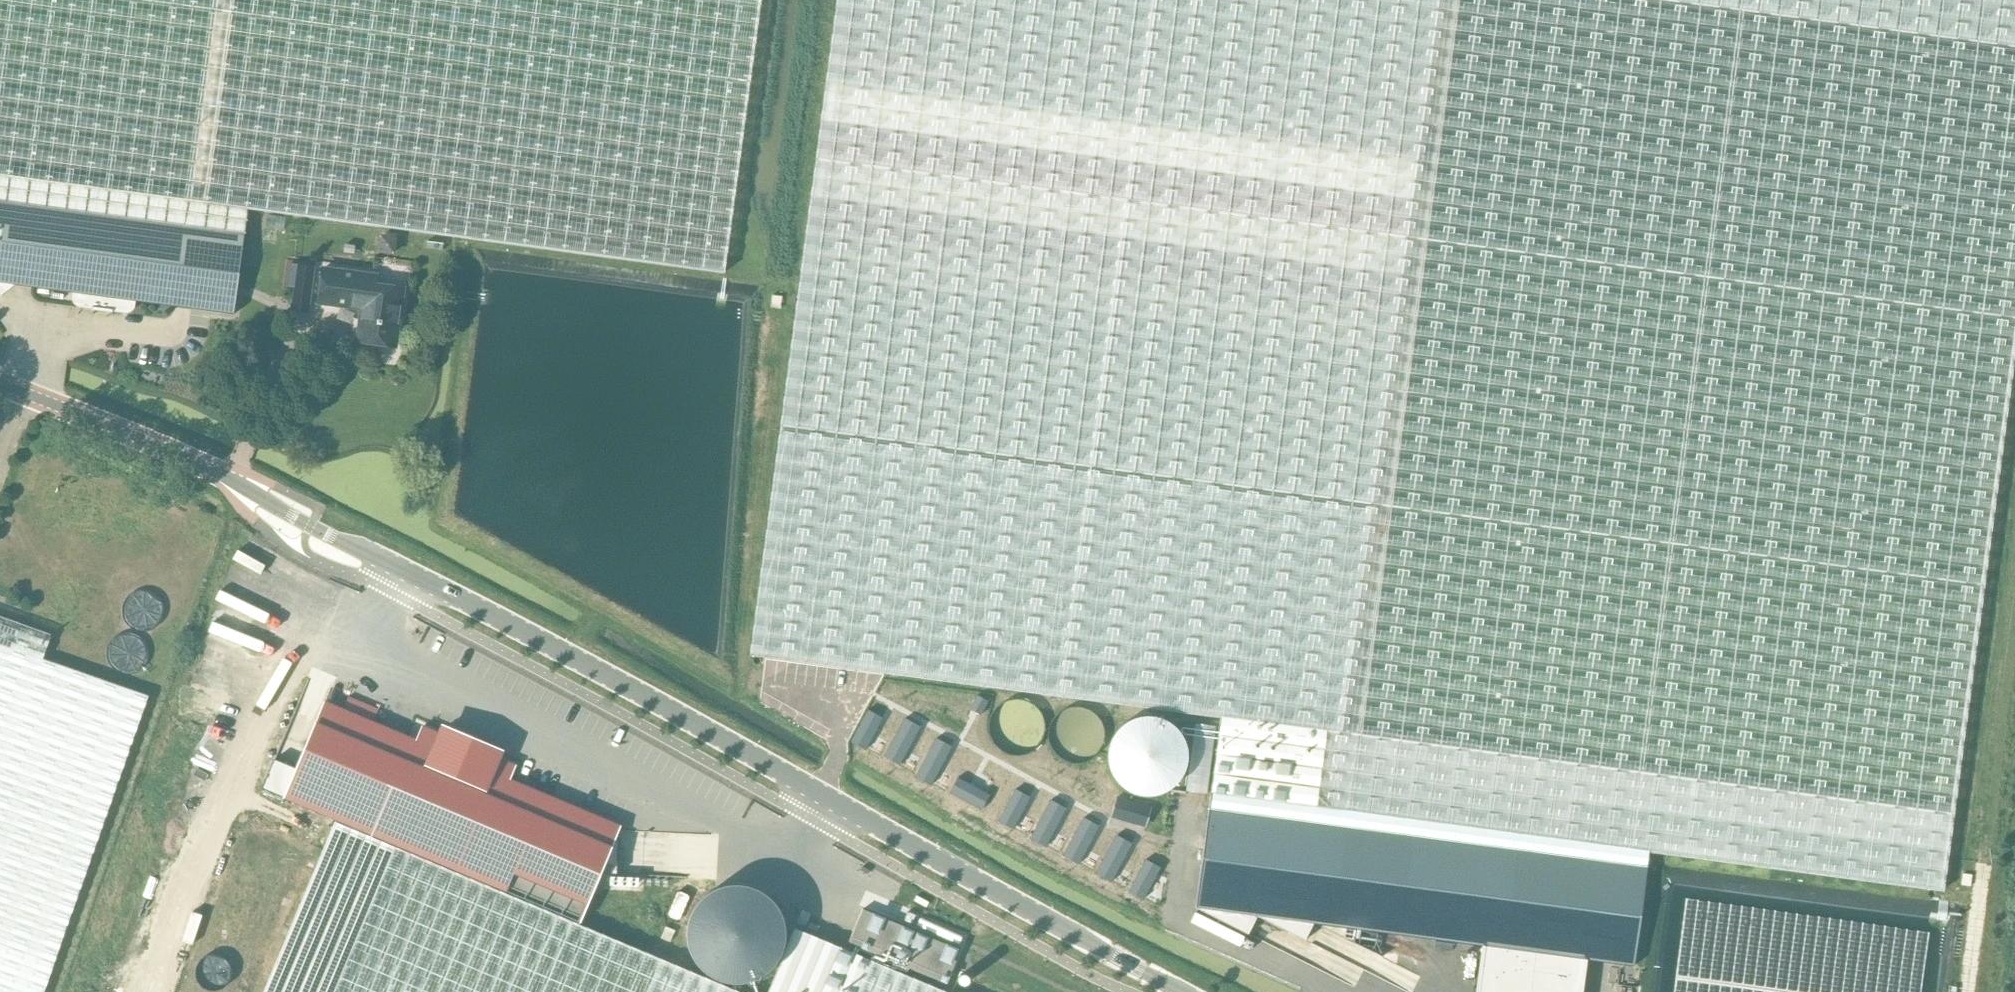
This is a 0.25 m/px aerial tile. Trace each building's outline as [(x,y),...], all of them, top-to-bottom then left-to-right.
[(172,199),(248,209),(724,273),(760,0),(0,0),(0,175),(172,199)] [(750,656),(1221,718),(1211,794),(1649,852),(1941,891),(2014,336),(2014,0),(837,0),(750,656)] [(0,296),(15,285),(73,293),(73,298),(73,299),(73,300),(73,301),(73,302),(74,302),(74,303),(74,304),(75,304),(75,305),(76,305),(76,306),(77,306),(78,306),(79,307),(80,307),(92,308),(92,310),(112,313),(112,311),(125,312),(126,312),(127,312),(128,312),(129,312),(129,311),(130,311),(131,311),(131,310),(132,310),(132,309),(133,308),(133,307),(133,306),(134,305),(134,301),(234,314),(248,209),(172,199),(0,175),(0,296)] [(316,266),(298,264),(295,287),(313,290),(316,266)] [(357,342),(396,347),(404,287),(376,283),(377,275),(322,268),(318,303),(361,308),(357,342)] [(261,552),(240,597),(291,620),(312,576),(261,552)] [(161,613),(161,612),(160,604),(156,599),(150,595),(144,593),(140,593),(136,594),(130,597),(127,600),(124,604),(122,611),(122,615),(123,619),(127,625),(132,629),(140,632),(144,632),(148,631),(154,628),(157,625),(160,620),(161,613)] [(149,695),(44,658),(52,634),(0,616),(0,991),(45,991),(149,695)] [(145,654),(143,646),(139,640),(134,636),(127,634),(123,634),(119,635),(113,638),(110,641),(107,645),(106,652),(106,656),(107,660),(110,666),(115,671),(123,673),(127,673),(131,672),(137,669),(140,666),(143,662),(145,654)] [(977,695),(970,709),(980,715),(988,701),(977,695)] [(336,820),(577,922),(597,873),(615,874),(617,828),(506,781),(507,777),(514,761),(500,755),(503,749),(440,723),(438,729),(425,723),(418,740),(416,743),(324,705),(296,771),(273,762),(262,789),(336,820)] [(868,710),(851,742),(865,750),(883,718),(868,710)] [(905,718),(884,757),(899,765),(920,726),(905,718)] [(936,738),(916,777),(931,785),(952,746),(936,738)] [(957,778),(950,792),(982,810),(990,795),(957,778)] [(1015,789),(998,822),(1013,829),(1030,797),(1015,789)] [(1149,828),(1157,809),(1119,793),(1111,812),(1149,828)] [(1211,794),(1196,908),(1247,934),(1257,916),(1304,940),(1313,924),(1483,946),(1477,991),(1580,991),(1584,960),(1634,966),(1649,852),(1211,794)] [(1051,800),(1030,839),(1045,847),(1066,808),(1051,800)] [(1084,818),(1063,856),(1078,865),(1099,826),(1084,818)] [(577,922),(336,820),(263,991),(745,991),(577,922)] [(1117,835),(1096,874),(1111,882),(1132,843),(1117,835)] [(1146,859),(1129,892),(1143,900),(1160,867),(1146,859)] [(762,971),(774,963),(783,953),(788,940),(790,926),(787,913),(780,900),(771,891),(758,884),(747,882),(735,882),(723,886),(713,892),(704,901),(699,911),(696,923),(696,937),(701,951),(710,962),(721,970),(734,975),(749,975),(762,971)] [(863,909),(849,942),(946,984),(960,951),(888,920),(863,909)] [(872,958),(797,926),(769,991),(953,991),(872,958)]
